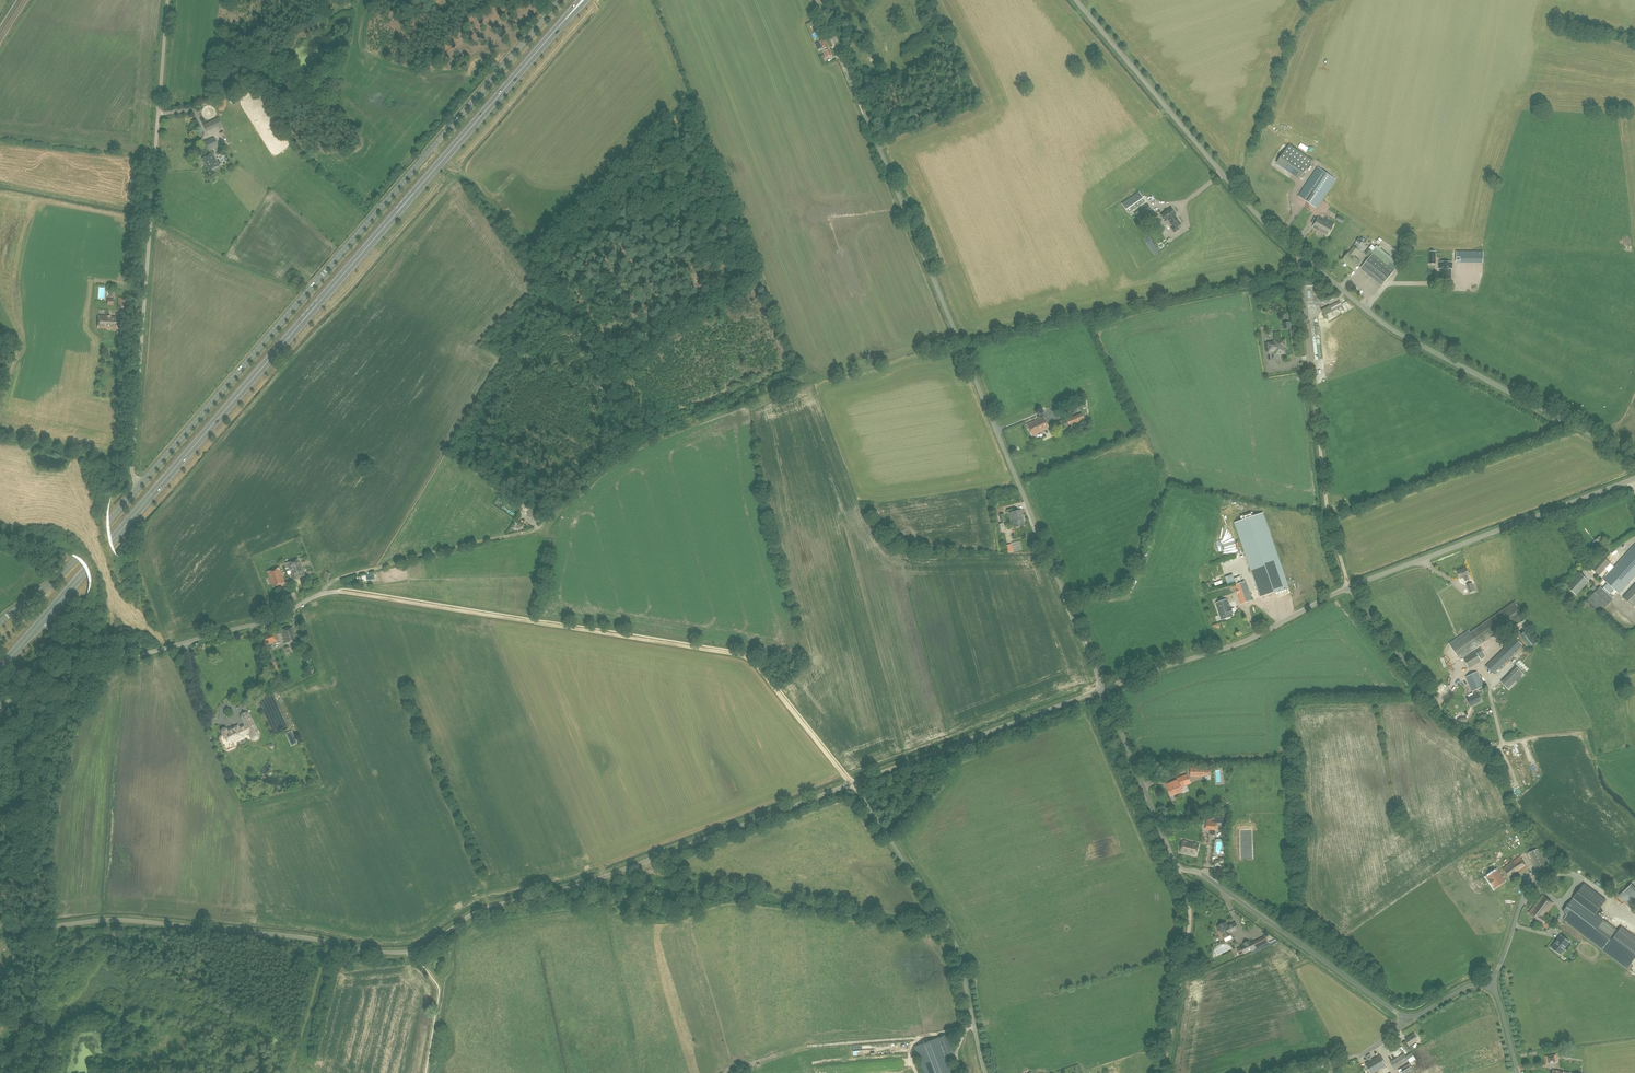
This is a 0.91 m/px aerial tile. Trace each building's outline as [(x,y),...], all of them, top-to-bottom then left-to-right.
[(831,55),(828,47),(825,39),(820,41),(823,49),(827,57),(831,55)] [(506,96),(515,86),(513,84),(503,94),(506,96)] [(490,114),(499,102),(496,99),(487,112),(490,114)] [(206,131),(221,124),(219,118),(204,126),(206,131)] [(208,151),(218,146),(214,137),(204,142),(208,151)] [(1300,178),(1312,160),(1289,144),(1277,163),(1300,178)] [(209,171),(219,166),(212,153),(202,158),(209,171)] [(1298,196),(1316,208),(1336,180),(1317,167),(1298,196)] [(1139,192),(1126,201),(1133,210),(1145,201),(1142,197),(1139,192)] [(1143,217),(1152,211),(1147,204),(1138,210),(1143,217)] [(1181,224),(1174,215),(1176,214),(1171,207),(1161,215),(1165,221),(1168,219),(1173,227),(1172,228),(1174,232),(1179,229),(1177,226),(1181,224)] [(1327,222),(1318,217),(1312,227),(1328,236),(1334,224),(1328,221),(1327,222)] [(1357,245),(1364,248),(1367,243),(1359,240),(1357,245)] [(1368,256),(1373,251),(1375,248),(1372,245),(1369,248),(1364,253),(1368,256)] [(1354,256),(1359,250),(1354,247),(1349,252),(1343,260),(1346,262),(1354,268),(1360,261),(1354,256)] [(1381,247),(1362,268),(1383,286),(1396,271),(1391,266),(1396,260),(1381,247)] [(1461,251),(1461,262),(1483,263),(1483,252),(1461,251)] [(1452,268),(1452,262),(1439,262),(1439,268),(1440,268),(1440,279),(1451,279),(1451,268),(1452,268)] [(129,308),(130,298),(119,297),(118,308),(129,308)] [(1333,311),(1342,306),(1339,300),(1330,305),(1333,311)] [(118,329),(118,317),(99,316),(98,328),(118,329)] [(1285,351),(1284,340),(1268,341),(1269,351),(1274,351),(1273,349),(1275,348),(1276,354),(1279,354),(1279,352),(1285,351)] [(1071,412),(1086,406),(1084,401),(1069,407),(1071,412)] [(1085,421),(1082,413),(1067,419),(1066,418),(1054,423),(1057,432),(1070,427),(1085,421)] [(1032,436),(1049,428),(1043,416),(1027,425),(1032,436)] [(540,516),(531,510),(528,515),(537,520),(540,516)] [(1024,525),(1022,518),(1023,518),(1022,510),(1009,512),(1011,520),(1012,520),(1013,528),(1024,525)] [(1263,513),(1254,516),(1253,512),(1243,515),(1245,519),(1235,522),(1260,597),(1289,587),(1263,513)] [(1634,575),(1634,544),(1603,579),(1618,593),(1634,575)] [(1599,575),(1610,563),(1602,556),(1591,568),(1599,575)] [(305,575),(299,558),(284,564),(285,568),(288,567),(293,579),(305,575)] [(273,587),(285,583),(279,567),(267,572),(273,587)] [(1469,579),(1468,575),(1469,575),(1466,567),(1457,571),(1460,579),(1464,577),(1465,581),(1469,579)] [(331,573),(325,571),(322,579),(329,581),(331,573)] [(1577,595),(1589,582),(1579,572),(1566,586),(1577,595)] [(1241,603),(1252,600),(1245,581),(1235,585),(1241,603)] [(1469,593),(1475,590),(1472,582),(1466,585),(1469,593)] [(1634,603),(1634,584),(1623,597),(1632,606),(1634,603)] [(1601,612),(1610,602),(1597,589),(1588,600),(1601,612)] [(1230,608),(1227,599),(1216,603),(1221,619),(1233,616),(1232,613),(1233,613),(1231,608),(1230,608)] [(1510,629),(1525,619),(1513,602),(1470,632),(1469,630),(1449,644),(1460,659),(1508,625),(1510,629)] [(285,643),(297,639),(292,627),(281,630),(285,643)] [(1534,636),(1527,628),(1517,635),(1527,649),(1538,642),(1534,636)] [(268,635),(268,633),(260,635),(263,646),(271,643),(271,642),(274,642),(278,641),(275,633),(268,635)] [(1493,674),(1522,645),(1515,637),(1486,666),(1493,674)] [(1468,666),(1486,656),(1481,648),(1463,658),(1468,666)] [(1509,690),(1525,675),(1518,668),(1502,683),(1509,690)] [(1478,693),(1476,690),(1484,686),(1477,672),(1465,677),(1472,691),(1474,691),(1475,695),(1467,699),(1471,707),(1482,701),(1478,693)] [(258,734),(249,715),(249,714),(248,714),(248,713),(247,712),(246,712),(245,712),(244,712),(243,712),(243,713),(242,713),(242,714),(241,714),(241,715),(241,716),(241,717),(241,718),(245,725),(239,728),(238,725),(227,730),(226,729),(225,728),(224,728),(223,728),(222,728),(222,729),(221,730),(221,731),(221,732),(222,734),(221,735),(220,735),(220,736),(219,737),(219,738),(219,739),(224,749),(225,749),(225,750),(226,750),(227,751),(227,750),(228,750),(229,750),(230,749),(230,748),(230,747),(230,746),(229,743),(243,737),(242,735),(247,733),(248,733),(249,733),(249,734),(251,737),(251,738),(252,739),(253,739),(254,740),(255,740),(256,740),(256,739),(257,739),(258,738),(258,737),(258,736),(258,735),(258,734)] [(1190,777),(1203,777),(1203,775),(1209,776),(1210,769),(1203,769),(1203,768),(1191,768),(1190,777)] [(1180,787),(1185,785),(1182,777),(1173,780),(1175,784),(1171,786),(1170,786),(1168,787),(1170,793),(1171,792),(1172,795),(1181,791),(1180,787)] [(1216,831),(1217,822),(1206,821),(1205,829),(1216,831)] [(1196,856),(1199,844),(1183,841),(1180,852),(1196,856)] [(1536,870),(1547,866),(1540,848),(1529,853),(1536,870)] [(1510,879),(1527,867),(1520,856),(1502,869),(1510,879)] [(1217,861),(1215,862),(1215,868),(1221,869),(1222,862),(1223,863),(1224,859),(1221,859),(1220,860),(1219,861),(1217,861)] [(1504,882),(1496,871),(1487,877),(1495,888),(1504,882)] [(1595,914),(1606,900),(1584,883),(1567,906),(1571,909),(1564,919),(1605,949),(1603,951),(1627,968),(1634,958),(1634,936),(1622,926),(1618,931),(1595,914)] [(1633,903),(1634,905),(1634,888),(1631,884),(1623,893),(1633,903)] [(1550,925),(1545,921),(1546,919),(1544,917),(1554,904),(1542,895),(1529,913),(1543,924),(1542,925),(1547,929),(1550,925)] [(1228,927),(1226,923),(1218,927),(1220,930),(1218,931),(1220,935),(1221,934),(1223,938),(1231,934),(1231,933),(1236,930),(1233,924),(1230,925),(1230,926),(1228,927)] [(1551,948),(1557,952),(1561,947),(1564,950),(1569,942),(1560,935),(1551,948)] [(1242,946),(1245,953),(1261,945),(1259,940),(1253,942),(1253,941),(1251,942),(1249,943),(1249,941),(1244,944),(1244,945),(1242,946)] [(1410,1048),(1409,1046),(1418,1040),(1414,1033),(1405,1039),(1406,1040),(1402,1043),(1407,1050),(1408,1052),(1411,1050),(1410,1048)] [(943,1056),(953,1052),(946,1035),(916,1047),(926,1072),(950,1072),(943,1056)] [(1394,1068),(1408,1060),(1404,1053),(1390,1062),(1394,1068)] [(1386,1065),(1380,1055),(1365,1063),(1371,1072),(1373,1072),(1386,1065)] [(1556,1055),(1553,1055),(1548,1056),(1546,1056),(1547,1064),(1549,1063),(1554,1063),(1557,1062),(1556,1055)]
